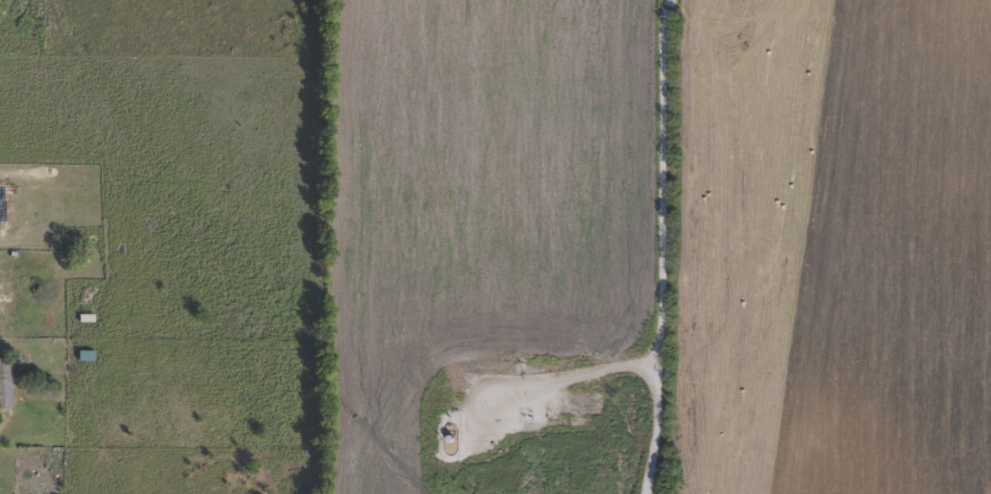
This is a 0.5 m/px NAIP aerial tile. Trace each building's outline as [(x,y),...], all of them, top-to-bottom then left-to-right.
[(9,411),(0,411),(0,362),(9,362),(9,411)]
